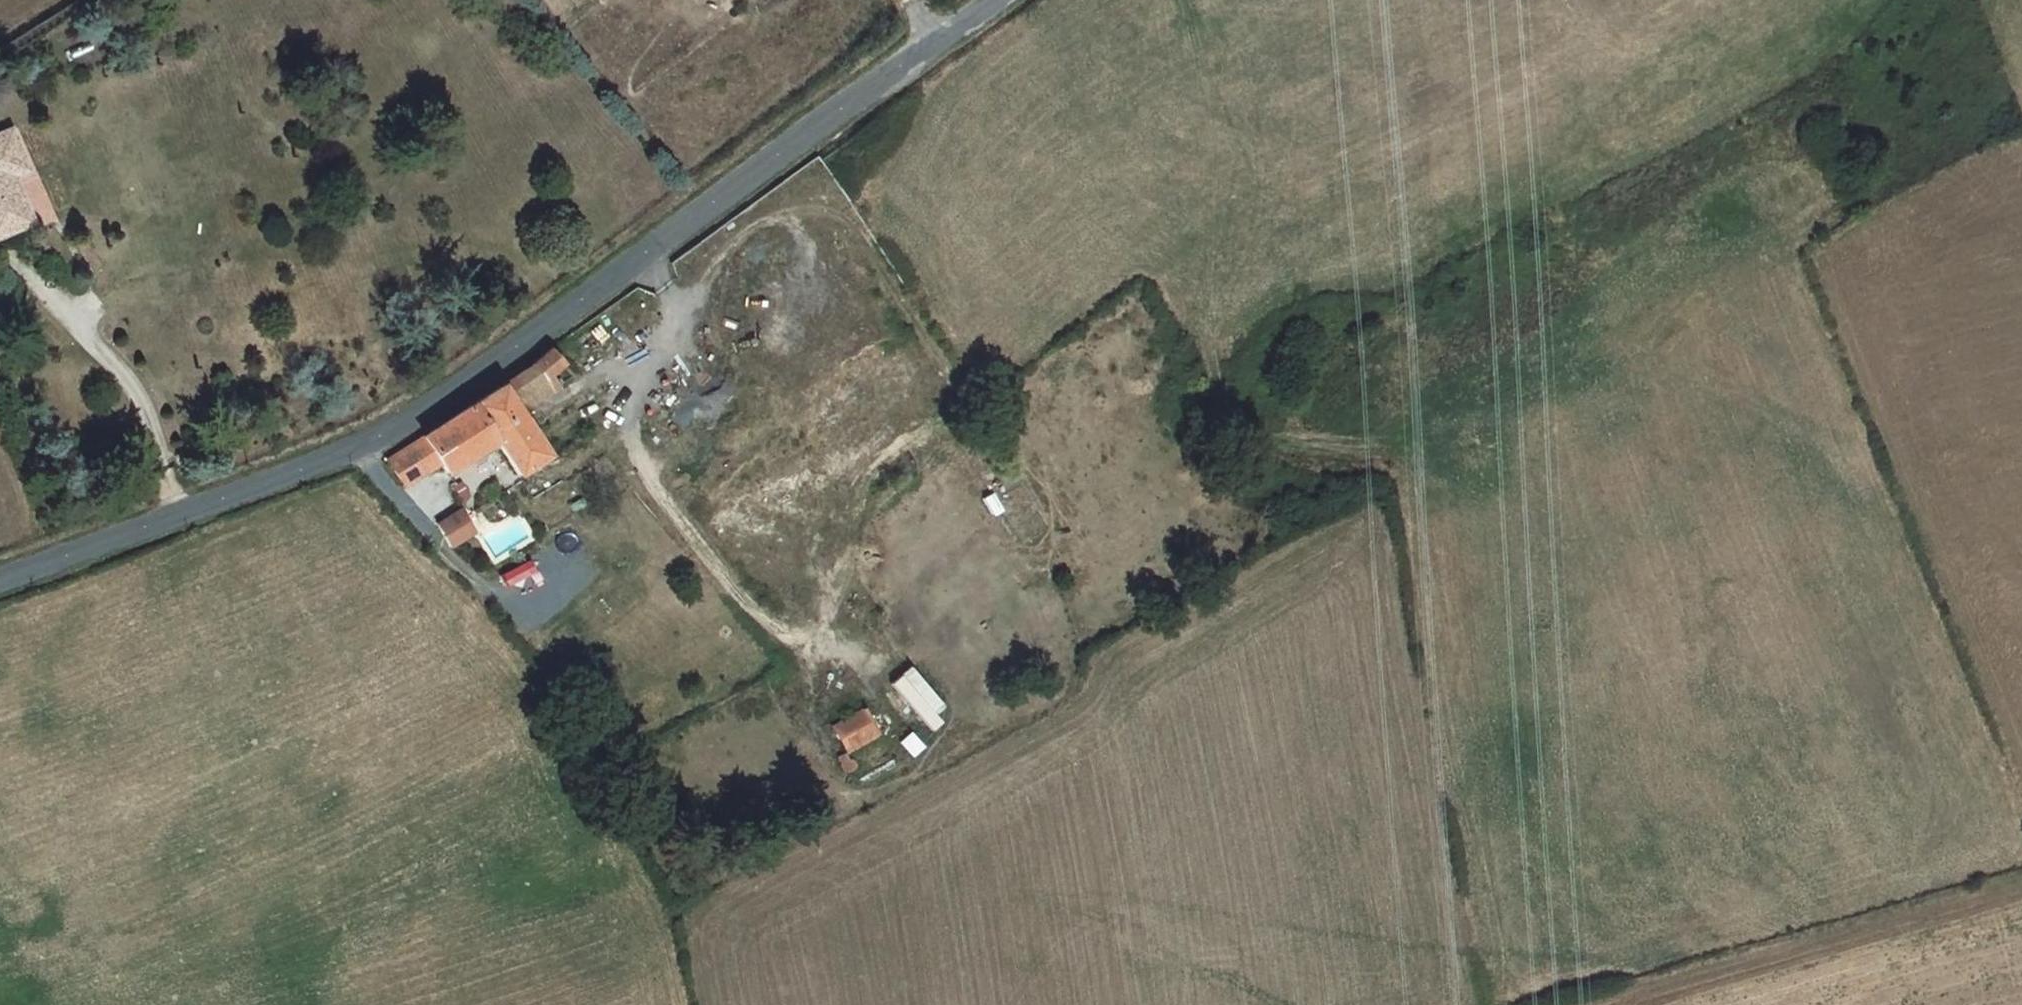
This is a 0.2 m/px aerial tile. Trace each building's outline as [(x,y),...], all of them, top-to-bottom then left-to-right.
[(10,236),(0,211),(0,241),(10,236)] [(442,465),(466,501),(488,536),(521,516),(490,472),(528,447),(520,437),(535,423),(523,408),(489,431),(458,455),(451,459),(442,465)] [(420,532),(466,501),(442,465),(425,473),(389,490),(394,496),(357,520),(375,544),(412,521),(420,532)] [(464,505),(437,522),(454,548),(480,531),(464,505)] [(913,731),(900,742),(913,756),(955,718),(909,667),(879,693),(913,731)] [(831,725),(846,754),(882,735),(867,706),(831,725)] [(823,808),(815,812),(818,819),(818,820),(819,822),(820,824),(821,826),(823,827),(825,827),(828,827),(829,826),(830,825),(832,823),(833,820),(833,818),(832,817),(831,815),(830,814),(828,814),(826,814),(823,808)]
